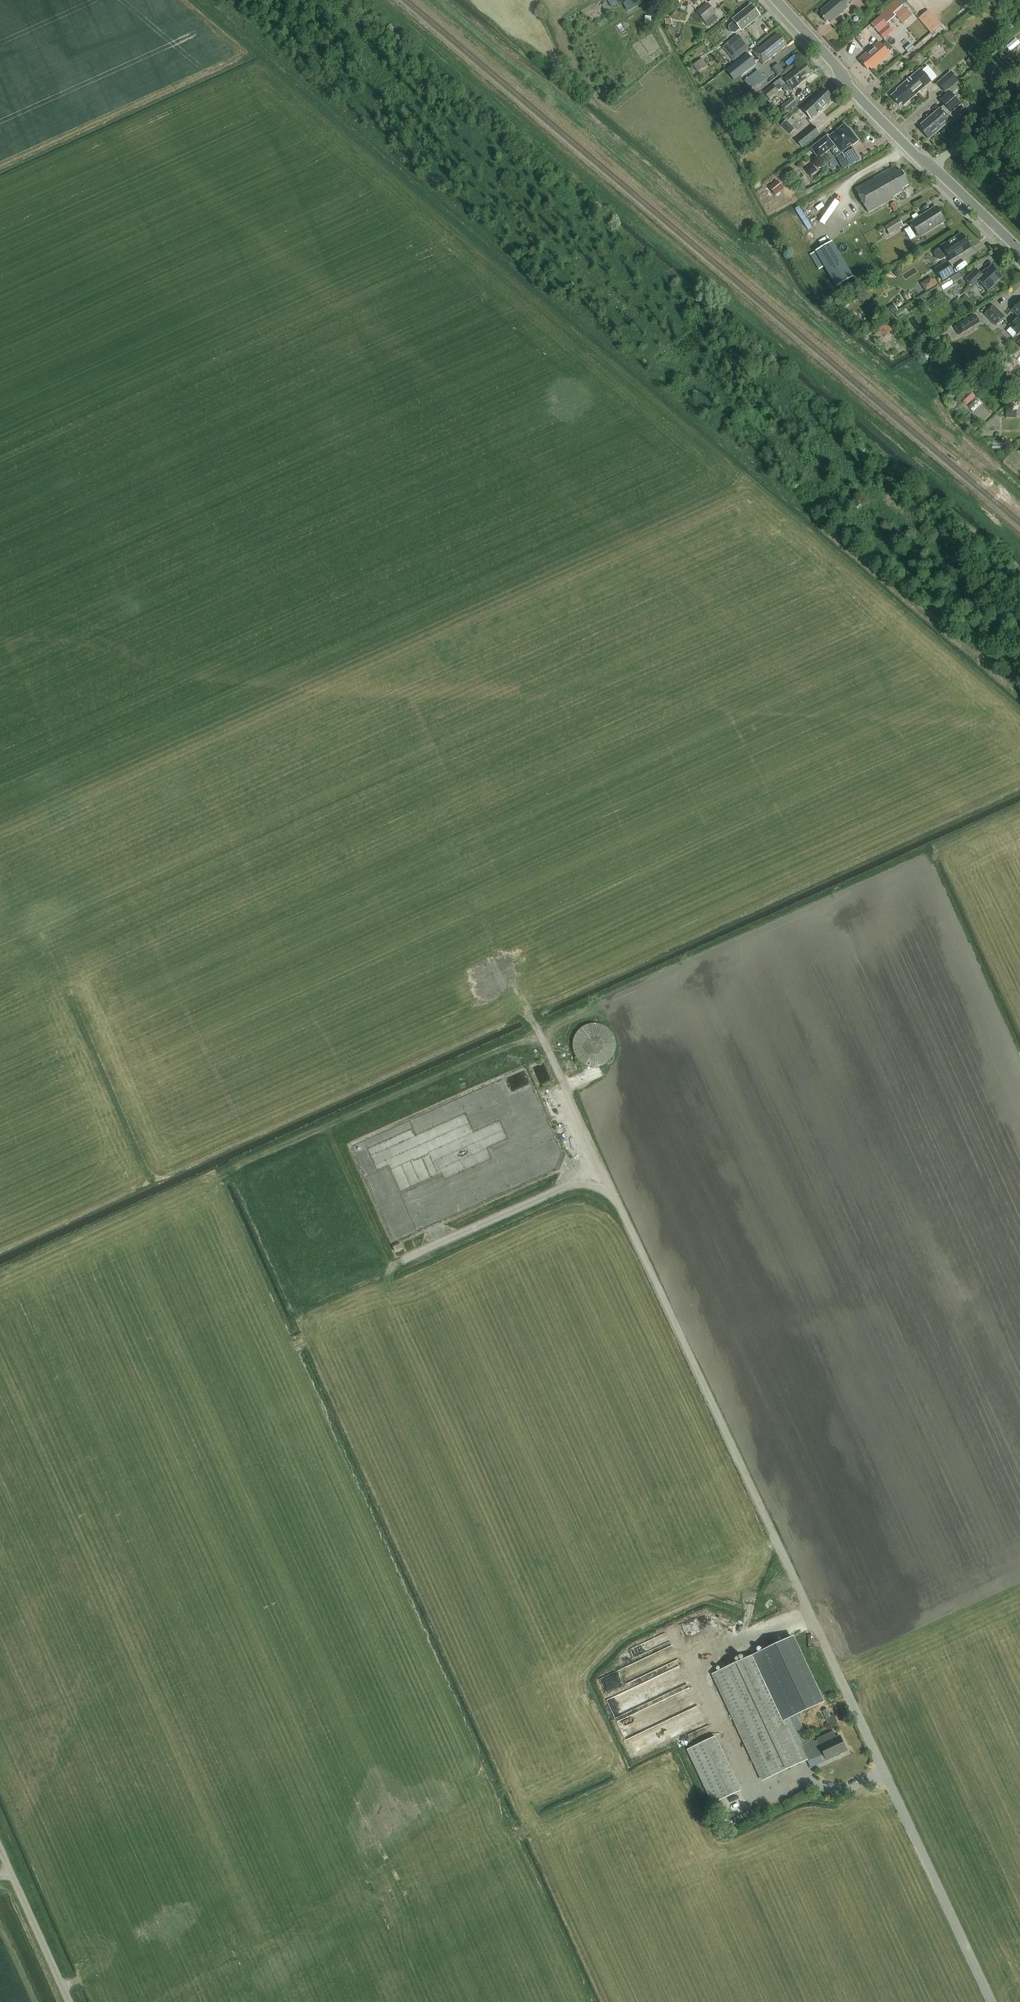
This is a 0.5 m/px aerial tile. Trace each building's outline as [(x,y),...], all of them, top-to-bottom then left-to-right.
[(628,1),(632,9),(641,4),(639,0),(630,0),(628,1)] [(821,15),(827,21),(829,20),(831,22),(848,7),(846,4),(851,0),(834,0),(821,11),(823,13),(821,15)] [(898,0),(880,16),(884,21),(893,13),(896,16),(902,23),(911,16),(903,6),(902,5),(898,0)] [(696,12),(708,27),(718,19),(714,15),(715,13),(707,3),(696,12)] [(742,31),(760,15),(752,5),(733,20),(735,22),(731,25),(731,28),(732,30),(735,31),(739,27),(742,31)] [(941,25),(928,10),(918,19),(931,33),(941,25)] [(878,17),(870,24),(874,28),(883,39),(891,32),(892,31),(886,24),(884,21),(880,16),(878,17)] [(738,34),(727,43),(739,57),(749,48),(738,34)] [(764,65),(787,45),(778,35),(755,54),(764,65)] [(862,61),(860,63),(867,70),(869,69),(870,68),(872,70),(873,69),(890,54),(889,53),(893,49),(887,43),(886,42),(882,46),(880,43),(863,57),(865,59),(862,61)] [(911,44),(905,49),(908,53),(914,48),(911,44)] [(740,75),(754,63),(747,55),(733,66),(740,75)] [(970,59),(967,62),(971,67),(975,64),(970,59)] [(699,61),(693,65),(698,72),(704,68),(699,61)] [(781,62),(775,65),(779,73),(785,71),(781,62)] [(805,78),(812,73),(804,63),(784,80),(783,78),(774,85),(764,93),(769,99),(779,91),(782,89),(788,84),(792,89),(793,90),(806,80),(805,78)] [(921,68),(908,80),(897,90),(898,91),(895,94),(896,95),(894,97),(900,104),(903,102),(905,104),(932,80),(921,68)] [(745,79),(753,90),(767,79),(760,69),(745,79)] [(950,72),(937,83),(945,93),(959,81),(950,72)] [(960,81),(949,90),(950,92),(953,96),(964,87),(960,81)] [(788,84),(782,89),(786,93),(792,89),(788,84)] [(824,88),(801,109),(811,120),(834,98),(824,88)] [(944,106),(941,108),(923,124),(925,126),(922,129),(928,136),(931,133),(933,136),(951,119),(948,116),(961,105),(953,96),(950,92),(940,101),(944,106)] [(792,98),(781,107),(786,114),(797,105),(792,98)] [(786,120),(781,125),(790,134),(795,130),(786,120)] [(724,122),(721,128),(726,131),(729,125),(724,122)] [(820,158),(826,153),(831,149),(837,156),(842,152),(842,153),(853,144),(854,145),(859,141),(854,134),(853,135),(846,125),(830,137),(829,135),(818,144),(812,148),(820,158)] [(813,126),(795,140),(801,147),(819,133),(813,126)] [(861,160),(854,149),(843,155),(845,159),(850,166),(850,167),(861,160)] [(844,170),(850,166),(845,159),(839,163),(844,170)] [(817,171),(812,165),(805,170),(811,177),(817,171)] [(894,167),(854,188),(868,213),(893,199),(892,197),(902,192),(901,189),(909,185),(901,170),(897,172),(894,167)] [(770,186),(768,187),(772,191),(775,195),(783,189),(782,187),(777,181),(770,186)] [(895,203),(891,205),(894,212),(899,209),(895,203)] [(919,237),(944,221),(936,207),(911,223),(919,237)] [(898,219),(885,227),(889,235),(903,226),(898,219)] [(950,260),(970,248),(961,234),(941,247),(935,251),(934,255),(937,260),(941,261),(947,257),(950,260)] [(853,277),(832,242),(810,255),(820,271),(824,268),(836,287),(853,277)] [(942,280),(954,273),(947,262),(935,269),(942,280)] [(1003,277),(991,265),(983,274),(982,273),(981,274),(976,269),(965,280),(973,288),(979,282),(988,291),(1003,277)] [(954,284),(964,278),(960,272),(950,278),(954,284)] [(1006,331),(1012,337),(1016,334),(1019,331),(1019,302),(1013,309),(1018,315),(1008,325),(1010,328),(1006,331)] [(894,304),(888,308),(892,314),(898,311),(894,304)] [(996,326),(1004,317),(993,306),(984,314),(996,326)] [(964,322),(956,327),(960,333),(968,329),(964,322)] [(885,323),(878,331),(885,338),(892,330),(885,323)] [(951,387),(945,396),(950,399),(956,390),(951,387)] [(970,391),(961,399),(964,403),(966,405),(975,397),(970,391)] [(959,398),(956,400),(961,406),(964,403),(961,399),(959,398)] [(1016,410),(1006,410),(1006,418),(1016,418),(1016,410)] [(582,1063),(583,1064),(586,1066),(590,1067),(594,1067),(597,1067),(601,1066),(605,1065),(608,1063),(611,1060),(613,1057),(615,1054),(616,1051),(616,1047),(616,1043),(616,1039),(614,1036),(612,1033),(610,1030),(607,1027),(603,1026),(600,1024),(596,1024),(592,1024),(589,1025),(585,1026),(582,1028),(579,1030),(577,1033),(575,1037),(574,1040),(573,1044),(573,1048),(574,1051),(575,1055),(577,1058),(579,1061),(582,1063)] [(651,1643),(635,1648),(637,1655),(650,1650),(649,1647),(647,1650),(646,1645),(653,1648),(654,1644),(659,1643),(656,1648),(651,1650),(652,1654),(650,1659),(659,1663),(664,1654),(671,1658),(678,1656),(673,1639),(670,1640),(668,1633),(653,1638),(651,1643)] [(822,1703),(792,1637),(714,1673),(764,1780),(806,1760),(815,1756),(816,1757),(824,1754),(827,1760),(847,1751),(840,1735),(836,1737),(833,1731),(817,1738),(818,1740),(810,1743),(796,1715),(822,1703)] [(610,1691),(635,1680),(629,1667),(604,1678),(610,1691)] [(639,1692),(616,1699),(620,1711),(643,1705),(639,1692)] [(828,1709),(823,1711),(826,1718),(831,1716),(828,1709)] [(655,1733),(655,1742),(665,1742),(665,1733),(655,1733)] [(715,1736),(700,1743),(687,1749),(713,1804),(740,1791),(715,1736)]
